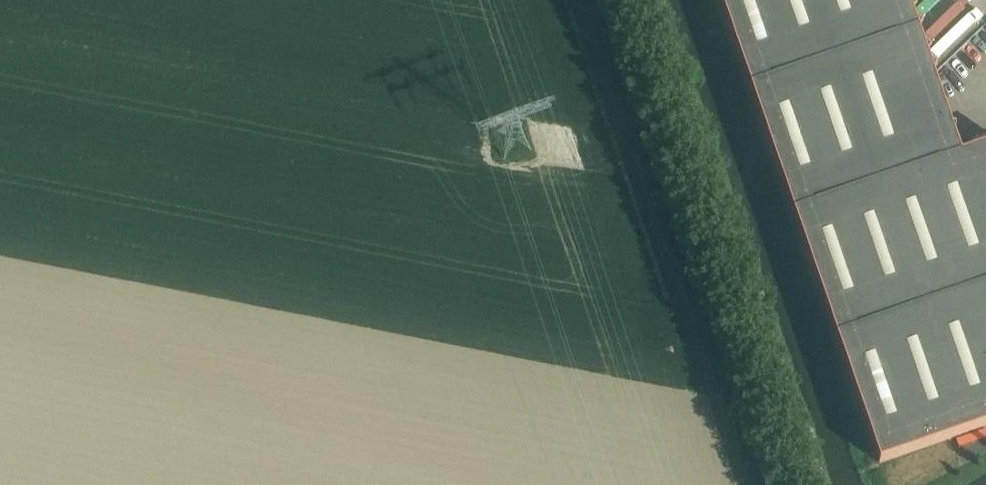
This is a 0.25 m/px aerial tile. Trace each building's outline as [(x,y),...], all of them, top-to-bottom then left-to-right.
[(879,464),(985,428),(985,148),(961,157),(931,72),(938,65),(926,53),(932,48),(920,36),(919,37),(917,30),(923,23),(912,11),(917,6),(911,0),(719,0),(879,464)]
